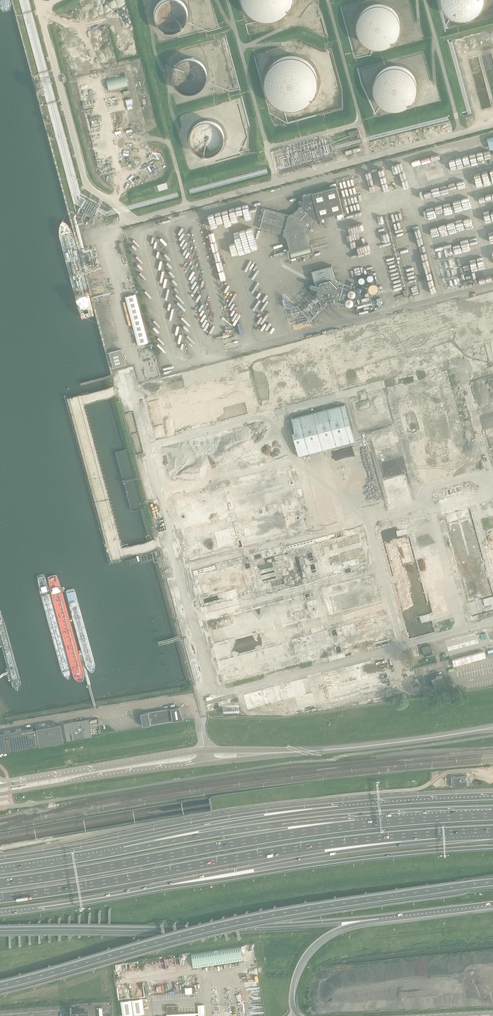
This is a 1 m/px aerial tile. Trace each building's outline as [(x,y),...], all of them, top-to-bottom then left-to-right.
[(188,13),(187,10),(187,7),(185,5),(184,2),(182,0),(181,0),(159,0),(157,2),(156,4),(154,7),(153,10),(153,13),(153,16),(153,18),(154,21),(156,24),(158,26),(160,28),(163,29),(166,30),(168,31),(171,31),(174,31),(177,30),(180,28),(182,26),(184,24),(186,22),(187,19),(188,16),(188,13)] [(244,2),(245,5),(246,7),(248,9),(250,11),(252,13),(254,14),(257,16),(259,17),(262,18),(265,18),(268,18),(270,18),(273,18),(276,17),(278,16),(281,15),(283,13),(285,12),(287,10),(289,8),(291,5),(292,3),(293,0),(243,0),(244,2)] [(442,1),(443,4),(444,6),(446,8),(447,11),(449,12),(452,14),(454,15),(457,16),(459,17),(462,17),(464,17),(467,16),(470,16),(472,15),(475,13),(477,12),(479,10),(480,8),(482,6),(483,3),(484,1),(484,0),(442,0),(442,1)] [(120,14),(124,13),(124,16),(131,16),(129,2),(119,3),(120,14)] [(401,26),(401,23),(400,21),(400,18),(399,16),(398,13),(396,11),(394,9),(392,7),(390,6),(388,5),(386,4),(383,3),(380,3),(378,3),(375,3),(373,4),(370,4),(368,6),(366,7),(364,9),(362,11),(360,13),(359,15),(358,17),(357,20),(357,22),(357,25),(357,28),(357,30),(358,33),(359,35),(361,37),(362,39),(364,41),(366,43),(368,44),(371,45),(373,46),(376,46),(378,47),(381,47),(384,46),(386,45),(389,44),(391,43),(393,42),(395,40),(396,38),(398,36),(399,33),(400,31),(401,28),(401,26)] [(207,77),(208,74),(207,71),(207,68),(206,66),(204,63),(202,60),(200,59),(197,57),(194,56),(191,55),(188,55),(185,56),(182,57),(180,58),(177,60),(175,62),(173,65),(172,68),(172,71),(171,74),(172,77),(172,80),(174,82),(176,85),(178,87),(180,89),(183,90),(186,91),(189,91),(192,91),(195,90),(198,89),(201,88),(203,86),(205,83),(206,80),(207,77)] [(318,84),(318,82),(318,79),(317,76),(317,74),(316,71),(315,69),(313,67),(312,65),(310,63),(308,61),(306,59),(304,58),(301,57),(299,56),(296,56),(294,55),(291,55),(288,55),(286,56),(283,56),(281,57),(278,58),(276,60),(274,61),(272,63),(270,65),(269,67),(267,69),(266,72),(265,74),(265,77),(265,79),(264,82),(265,85),(265,87),(266,90),(267,92),(268,94),(269,97),(271,99),(272,101),(274,102),(276,104),(279,105),(281,106),(284,107),(286,108),(289,108),(291,108),(294,108),(297,108),(299,107),(302,106),(304,105),(306,104),(308,102),(310,100),(312,98),(313,96),(315,94),(316,92),(317,89),(317,87),(318,84)] [(417,86),(417,84),(417,81),(416,78),(415,75),(414,74),(412,72),(411,70),(408,68),(406,67),(404,66),(401,65),(399,64),(397,64),(395,64),(392,64),(390,65),(387,66),(385,67),(383,68),(380,70),(377,74),(375,77),(375,79),(374,82),(374,83),(374,86),(374,90),(375,92),(375,94),(376,96),(377,98),(379,100),(380,101),(383,104),(387,106),(389,106),(391,107),(393,107),(395,107),(400,107),(401,107),(404,106),(405,105),(408,104),(411,101),(413,98),(414,96),(415,95),(416,92),(417,90),(417,86)] [(108,90),(128,86),(126,75),(106,79),(108,90)] [(225,138),(225,135),(225,132),(224,129),(222,126),(221,124),(219,122),(216,120),(214,119),(211,118),(208,117),(205,118),(202,118),(199,119),(196,121),(194,123),(192,125),(190,127),(189,130),(189,133),(189,136),(189,139),(190,142),(191,145),(193,147),(195,149),(197,151),(200,152),(203,153),(206,154),(209,154),(212,153),(214,152),(217,151),(219,149),(221,146),(223,144),(224,141),(225,138)] [(389,184),(392,183),(394,191),(409,187),(403,163),(385,167),(389,184)] [(423,187),(425,197),(439,195),(437,184),(423,187)] [(265,208),(259,229),(282,235),(286,238),(289,250),(288,250),(290,259),(314,253),(311,244),(310,244),(306,233),(308,228),(316,219),(318,218),(344,212),(337,186),(302,195),(303,200),(299,199),(299,203),(303,203),(302,205),(293,213),(288,215),(265,208)] [(428,218),(439,215),(436,205),(426,208),(428,218)] [(332,265),(312,270),(315,283),(313,288),(328,303),(333,301),(339,303),(345,304),(350,285),(338,282),(335,278),(332,265)] [(379,290),(379,288),(378,286),(377,286),(377,285),(375,285),(373,285),(372,286),(371,288),(370,290),(371,291),(372,293),(373,294),(375,294),(376,294),(378,293),(379,292),(379,290)] [(372,302),(369,293),(355,297),(358,307),(372,302)] [(125,297),(137,345),(148,342),(135,294),(125,297)] [(411,327),(396,330),(399,347),(422,342),(418,325),(411,327)] [(377,349),(390,347),(387,334),(358,339),(359,345),(360,345),(364,344),(365,349),(376,347),(377,349)] [(113,368),(125,364),(121,349),(109,352),(113,368)] [(346,404),(291,418),(295,431),(293,432),(299,456),(355,441),(354,436),(346,404)] [(484,651),(452,660),(454,666),(486,657),(484,651)] [(437,676),(432,678),(435,689),(446,687),(442,672),(436,674),(437,676)] [(179,707),(141,713),(143,726),(184,719),(179,707)] [(88,719),(64,723),(67,741),(91,736),(88,719)] [(36,729),(32,730),(35,745),(38,744),(39,745),(63,741),(60,724),(36,728),(36,729)] [(467,780),(467,776),(451,777),(451,781),(452,787),(468,785),(467,780)] [(241,945),(191,952),(194,967),(243,960),(241,945)] [(143,997),(132,998),(134,1013),(145,1011),(143,997)] [(131,998),(120,1000),(122,1014),(133,1013),(131,998)] [(167,1007),(167,1015),(197,1015),(197,1012),(177,1012),(176,1007),(167,1007)]
